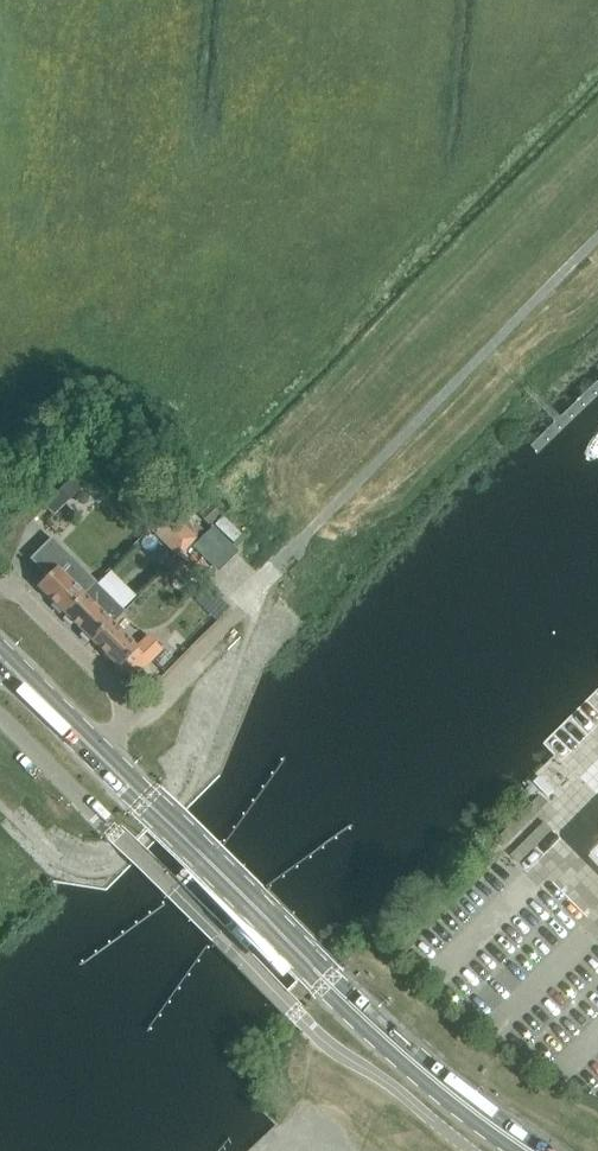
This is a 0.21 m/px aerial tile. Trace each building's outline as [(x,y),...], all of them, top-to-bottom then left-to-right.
[(53,478),(35,496),(45,507),(63,489),(53,478)] [(179,520),(168,509),(152,525),(182,553),(205,528),(187,512),(179,520)] [(217,571),(236,550),(210,526),(203,534),(191,547),(217,571)] [(63,613),(94,582),(51,537),(30,558),(46,575),(36,585),(63,613)] [(113,599),(128,585),(102,559),(88,573),(113,599)] [(123,611),(116,604),(94,582),(63,613),(90,640),(109,621),(111,623),(123,611)] [(135,646),(111,623),(109,621),(90,640),(117,667),(130,680),(161,649),(146,635),(135,646)]
